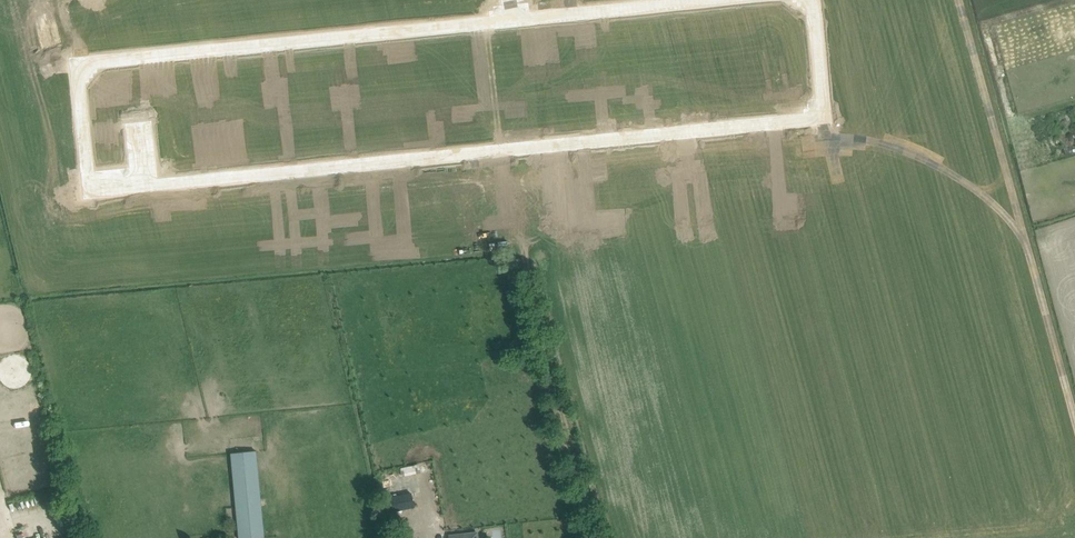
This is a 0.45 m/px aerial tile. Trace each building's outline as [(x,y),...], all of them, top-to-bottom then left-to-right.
[(231,454),(239,537),(262,537),(264,537),(256,452),(231,454)] [(394,512),(413,507),(409,491),(390,496),(394,512)]
